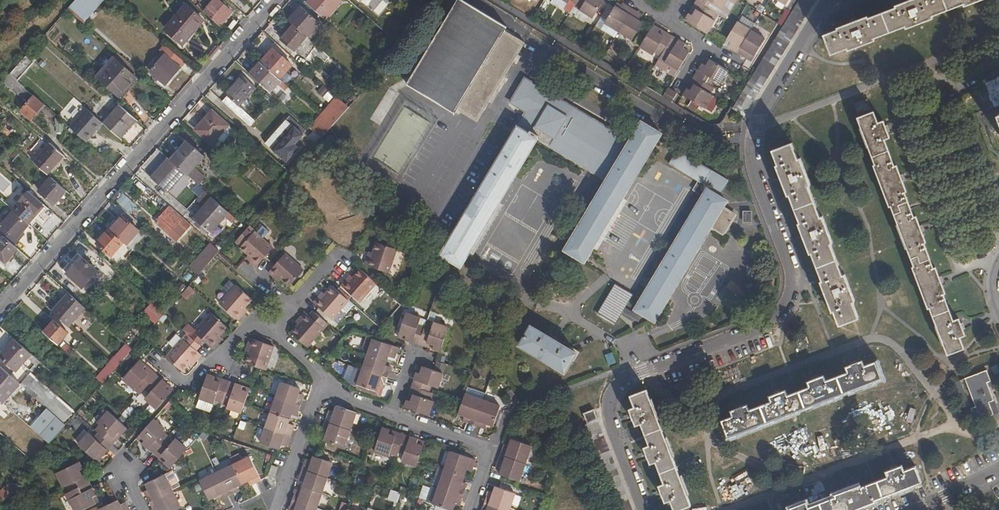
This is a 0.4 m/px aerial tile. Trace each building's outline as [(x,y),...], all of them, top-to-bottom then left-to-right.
[(68,9),(83,23),(103,0),(76,0),(68,9)] [(205,13),(220,26),(232,13),(217,0),(205,13)] [(308,4),(326,20),(341,2),(339,0),(312,0),(308,4)] [(374,0),(357,0),(366,8),(374,0)] [(455,109),(503,29),(505,25),(463,0),(460,0),(409,86),(453,112),(455,109)] [(567,4),(568,2),(574,5),(576,1),(582,5),(578,11),(592,19),(602,1),(600,0),(559,0),(567,4)] [(696,3),(700,5),(692,17),(688,15),(684,21),(706,34),(714,21),(711,19),(714,14),(711,12),(715,5),(721,9),(726,0),(698,0),(696,3)] [(733,109),(744,115),(815,0),(800,0),(733,109)] [(824,34),(831,55),(847,49),(848,51),(876,40),(875,38),(905,26),(906,28),(934,18),(933,15),(963,4),(964,6),(981,0),(908,0),(895,5),(895,7),(869,17),(868,15),(837,27),(837,29),(824,34)] [(204,20),(185,4),(164,29),(182,45),(204,20)] [(614,8),(603,24),(617,33),(631,41),(641,25),(637,22),(640,17),(630,11),(621,5),(617,10),(614,8)] [(301,7),(289,20),(294,25),(307,36),(310,39),(316,33),(313,30),(319,23),(301,7)] [(736,23),(734,26),(726,39),(731,42),(727,47),(737,53),(747,59),(750,53),(754,56),(764,39),(751,31),(736,23)] [(295,50),(307,36),(294,25),(282,39),(295,50)] [(652,27),(650,30),(639,47),(652,56),(654,53),(659,57),(662,53),(668,57),(664,63),(677,71),(688,53),(682,49),(684,46),(671,38),(669,41),(657,34),(658,30),(652,27)] [(524,42),(503,29),(455,109),(477,121),(524,42)] [(185,63),(164,45),(160,50),(164,55),(150,71),(165,84),(185,63)] [(313,52),(325,62),(330,56),(318,46),(313,52)] [(273,49),(261,63),(280,79),(292,65),(273,49)] [(654,66),(673,77),(677,71),(664,63),(668,57),(662,53),(659,57),(654,66)] [(16,80),(33,61),(27,56),(10,75),(16,80)] [(136,79),(113,58),(96,76),(119,98),(136,79)] [(690,91),(687,89),(682,96),(704,109),(711,96),(709,95),(713,88),(709,86),(712,80),(719,84),(727,71),(709,60),(706,66),(702,64),(694,77),(698,79),(690,91)] [(271,93),(282,81),(280,79),(261,63),(250,75),(271,93)] [(29,119),(43,104),(16,80),(10,75),(3,82),(21,98),(18,101),(24,106),(20,111),(29,119)] [(227,95),(221,101),(234,112),(255,87),(242,76),(226,94),(227,95)] [(468,254),(527,155),(537,139),(606,180),(564,250),(585,262),(592,251),(662,134),(641,121),(629,141),(524,78),(510,102),(526,112),(513,133),(441,255),(461,267),(468,254)] [(986,83),(995,107),(998,105),(998,79),(986,83)] [(668,90),(664,97),(672,103),(677,95),(668,90)] [(704,109),(710,113),(718,100),(711,96),(704,109)] [(871,108),(867,99),(854,104),(858,113),(871,108)] [(120,105),(103,124),(118,138),(135,119),(120,105)] [(86,109),(69,127),(86,142),(102,124),(86,109)] [(878,122),(874,111),(857,117),(875,164),(873,165),(889,207),(891,207),(914,266),(911,267),(928,309),(930,308),(948,355),(965,348),(961,337),(966,335),(959,317),(954,319),(944,294),(946,293),(936,266),(934,267),(925,243),(927,242),(916,215),(915,216),(906,192),(908,191),(897,164),(895,165),(885,140),(891,137),(884,119),(878,122)] [(228,126),(212,112),(196,130),(212,144),(228,126)] [(285,120),(264,143),(270,148),(291,125),(285,120)] [(291,125),(270,148),(286,162),(291,155),(287,152),(303,135),(291,125)] [(322,125),(315,133),(321,138),(328,130),(322,125)] [(186,141),(169,160),(185,173),(198,185),(205,177),(193,167),(203,155),(186,141)] [(798,157),(792,142),(772,150),(778,164),(775,165),(787,195),(789,194),(800,222),(798,223),(810,253),(812,253),(822,280),(821,280),(832,311),(834,310),(840,325),(860,317),(854,301),(856,300),(845,272),(843,273),(831,243),(834,242),(823,214),(821,215),(809,186),(812,185),(801,156),(798,157)] [(50,144),(34,163),(47,175),(64,156),(50,144)] [(669,163),(682,171),(693,159),(677,150),(669,163)] [(167,193),(185,173),(169,160),(168,159),(150,178),(167,193)] [(711,170),(693,159),(682,171),(698,180),(693,189),(702,195),(634,310),(636,311),(634,314),(625,309),(633,295),(616,285),(600,314),(616,324),(624,311),(640,320),(643,315),(655,322),(711,227),(723,235),(735,215),(723,208),(727,201),(706,188),(706,190),(699,186),(701,182),(703,183),(711,170)] [(53,205),(66,191),(51,178),(39,192),(53,205)] [(27,223),(44,205),(29,191),(12,210),(13,211),(27,223)] [(118,202),(131,214),(138,206),(125,194),(118,202)] [(210,233),(228,212),(212,197),(193,218),(210,233)] [(185,231),(190,225),(170,207),(155,224),(168,235),(177,224),(185,231)] [(0,226),(0,233),(4,236),(14,246),(19,240),(17,239),(29,225),(27,223),(13,211),(0,226)] [(750,222),(751,212),(742,211),(741,222),(750,222)] [(121,216),(109,230),(123,243),(126,245),(136,234),(138,231),(121,216)] [(112,255),(123,243),(109,230),(97,242),(112,255)] [(249,261),(250,262),(256,267),(273,248),(254,231),(240,247),(252,258),(249,261)] [(136,234),(126,245),(131,249),(140,238),(136,234)] [(18,249),(14,246),(4,236),(0,240),(0,256),(6,262),(18,249)] [(24,236),(18,246),(29,253),(36,244),(24,236)] [(371,257),(368,256),(365,264),(388,272),(396,248),(376,241),(371,257)] [(203,276),(221,249),(210,242),(192,268),(203,276)] [(303,270),(284,253),(268,272),(274,278),(277,275),(289,285),(303,270)] [(97,271),(81,257),(66,273),(82,288),(97,271)] [(360,269),(350,281),(347,278),(341,285),(360,301),(376,283),(360,269)] [(219,303),(236,285),(232,281),(215,299),(219,303)] [(251,299),(236,285),(220,304),(238,320),(243,314),(240,311),(251,299)] [(333,286),(322,298),(319,296),(313,302),(332,319),(348,300),(333,286)] [(67,293),(51,312),(68,327),(84,308),(67,293)] [(154,302),(144,312),(156,324),(166,315),(154,302)] [(302,320),(291,333),(307,347),(324,328),(305,311),(300,318),(302,320)] [(419,343),(420,339),(433,344),(432,348),(440,351),(448,327),(433,322),(432,325),(426,324),(425,327),(418,325),(420,317),(406,312),(399,332),(406,334),(405,339),(419,343)] [(203,339),(213,349),(218,344),(219,342),(216,340),(227,327),(211,313),(196,330),(194,332),(203,339)] [(53,321),(43,332),(69,355),(72,351),(60,341),(67,333),(53,321)] [(183,330),(199,344),(203,339),(194,332),(196,330),(189,323),(183,330)] [(519,344),(527,349),(542,331),(531,325),(519,344)] [(552,337),(542,331),(527,349),(565,372),(577,352),(574,351),(570,348),(556,340),(552,337)] [(265,369),(274,346),(250,337),(247,346),(251,347),(246,363),(257,367),(265,369)] [(183,338),(166,357),(182,371),(192,358),(195,361),(201,355),(183,338)] [(362,369),(357,384),(376,390),(378,385),(383,387),(387,377),(390,367),(385,365),(386,360),(388,355),(394,357),(397,346),(377,339),(373,338),(368,353),(362,369)] [(31,354),(14,340),(0,356),(0,358),(15,371),(31,354)] [(125,344),(109,362),(116,368),(132,350),(125,344)] [(60,355),(54,350),(46,359),(51,364),(60,355)] [(611,352),(604,355),(607,364),(614,362),(611,352)] [(123,379),(140,394),(145,387),(154,378),(143,369),(146,365),(139,359),(123,379)] [(730,411),(732,415),(721,420),(728,437),(883,378),(876,361),(865,365),(863,360),(846,366),(848,372),(827,380),(824,374),(807,381),(809,386),(788,394),(786,389),(769,396),(771,401),(750,409),(748,404),(730,411)] [(109,362),(95,378),(102,384),(116,368),(109,362)] [(407,399),(405,407),(428,416),(434,400),(430,399),(432,393),(428,391),(430,386),(438,388),(443,373),(423,366),(421,373),(417,372),(412,386),(416,387),(412,401),(407,399)] [(3,403),(19,384),(0,367),(0,400),(3,403)] [(976,421),(994,414),(989,402),(994,400),(987,382),(991,381),(987,370),(965,378),(976,406),(971,408),(976,421)] [(215,376),(208,374),(199,398),(214,403),(216,399),(222,401),(223,397),(229,399),(226,407),(242,412),(245,403),(248,392),(241,390),(242,386),(229,381),(227,385),(214,380),(215,376)] [(154,378),(145,387),(150,391),(144,398),(156,408),(170,393),(164,388),(167,384),(156,375),(154,378)] [(25,379),(20,385),(33,396),(38,391),(25,379)] [(260,442),(276,448),(279,449),(280,444),(286,446),(290,435),(294,425),(288,423),(289,418),(291,414),(297,416),(301,405),(304,394),(298,392),(300,388),(281,381),(276,397),(271,412),(265,427),(260,442)] [(34,398),(22,388),(15,395),(27,405),(34,398)] [(647,388),(630,395),(634,406),(629,409),(636,426),(641,424),(649,444),(643,446),(650,464),(656,462),(664,483),(658,485),(665,503),(670,501),(674,509),(679,509),(692,505),(647,388)] [(458,414),(465,416),(469,417),(468,420),(467,422),(474,425),(481,427),(482,425),(483,422),(487,424),(493,426),(500,406),(483,400),(465,394),(462,403),(458,414)] [(989,402),(994,414),(998,412),(994,400),(989,402)] [(323,428),(325,428),(328,429),(326,434),(324,440),(344,447),(350,429),(356,411),(336,404),(334,411),(332,415),(330,414),(327,414),(325,421),(323,428)] [(47,408),(30,427),(49,444),(50,443),(65,425),(47,408)] [(585,413),(589,423),(598,420),(594,410),(585,413)] [(97,422),(101,425),(96,430),(99,433),(95,438),(89,432),(78,444),(94,458),(99,452),(102,455),(112,444),(109,441),(118,430),(121,433),(126,427),(108,411),(97,422)] [(165,429),(153,419),(140,434),(145,439),(142,443),(153,453),(156,449),(167,458),(164,462),(170,468),(185,451),(187,449),(175,438),(172,441),(167,437),(164,440),(160,436),(165,429)] [(598,420),(589,423),(587,424),(620,509),(632,509),(598,420)] [(397,454),(398,451),(404,453),(401,460),(417,465),(419,459),(423,446),(416,443),(417,439),(403,434),(402,438),(389,434),(390,429),(382,427),(375,451),(389,456),(390,452),(397,454)] [(498,462),(500,462),(503,463),(502,468),(499,474),(519,480),(525,463),(531,445),(512,439),(509,445),(508,449),(505,448),(503,447),(500,455),(498,462)] [(476,459),(451,451),(445,468),(439,486),(433,503),(436,504),(452,509),(453,509),(455,505),(456,500),(459,501),(461,502),(463,494),(466,488),(464,487),(461,486),(463,482),(465,475),(467,468),(469,464),(471,464),(474,465),(476,459)] [(296,488),(292,499),(288,509),(290,509),(316,509),(317,507),(322,492),(327,477),(333,462),(314,455),(312,460),(306,458),(302,469),(299,479),(305,481),(303,486),(302,490),(296,488)] [(255,483),(261,480),(258,474),(250,456),(233,464),(216,473),(200,481),(209,500),(215,497),(219,495),(220,497),(221,500),(228,497),(235,493),(233,491),(232,488),(236,486),(243,483),(248,480),(252,478),(253,481),(255,483)] [(73,489),(76,495),(69,498),(75,509),(80,509),(95,503),(91,497),(95,495),(89,481),(85,483),(79,470),(82,468),(79,461),(56,473),(63,486),(67,484),(70,491),(73,489)] [(877,502),(876,500),(923,482),(916,465),(905,469),(903,464),(885,470),(887,475),(862,485),(861,483),(834,494),(834,496),(809,505),(807,501),(789,508),(791,509),(855,509),(877,502)] [(278,467),(272,465),(269,474),(275,476),(278,467)] [(148,489),(150,493),(148,494),(146,495),(149,502),(152,509),(154,507),(157,506),(158,509),(176,509),(181,508),(173,491),(165,474),(155,479),(146,483),(148,489)] [(484,509),(485,509),(509,509),(515,493),(495,486),(493,493),(491,497),(489,496),(487,495),(485,502),(482,509),(484,509)] [(14,505),(21,499),(16,489),(7,497),(14,505)] [(387,490),(386,501),(396,502),(398,492),(387,490)] [(118,499),(116,500),(100,508),(101,509),(130,509),(126,501),(120,504),(118,499)]
